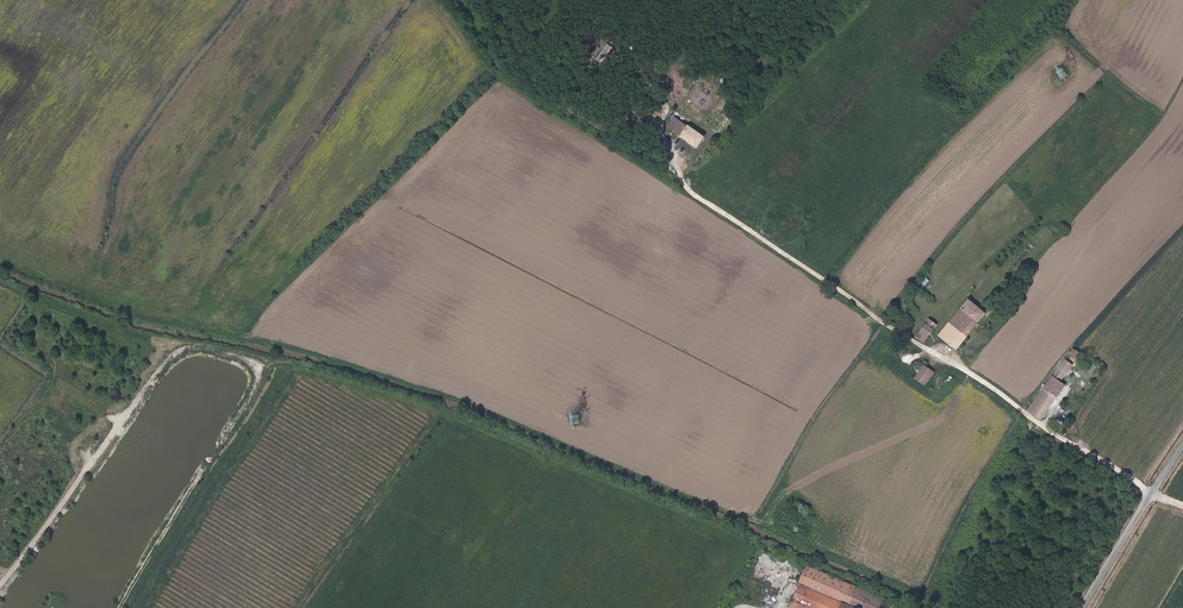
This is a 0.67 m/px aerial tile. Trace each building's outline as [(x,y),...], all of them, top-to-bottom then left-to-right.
[(675,155),(689,163),(704,141),(678,124),(672,133),(679,138),(676,144),(680,147),(675,155)] [(1018,263),(1030,254),(1023,246),(1011,255),(1018,263)] [(921,283),(925,286),(930,280),(925,277),(921,283)] [(226,291),(222,296),(234,307),(239,302),(226,291)] [(954,352),(984,316),(967,302),(937,339),(954,352)] [(928,322),(924,327),(932,332),(936,328),(928,322)] [(924,327),(918,335),(926,341),(932,332),(924,327)] [(923,346),(926,341),(918,335),(914,339),(923,346)] [(1073,361),(1078,355),(1072,351),(1068,357),(1073,361)] [(1028,410),(1041,420),(1064,387),(1060,383),(1071,368),(1063,362),(1028,410)] [(931,388),(939,373),(923,365),(915,379),(931,388)] [(810,607),(899,607),(901,602),(800,559),(798,561),(792,558),(790,563),(807,570),(789,607),(810,607)]
